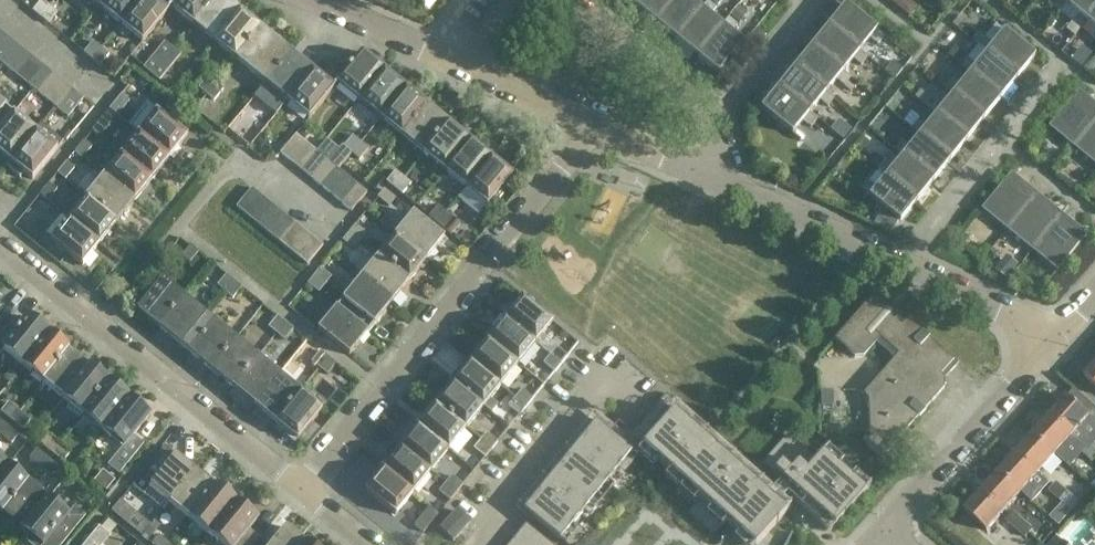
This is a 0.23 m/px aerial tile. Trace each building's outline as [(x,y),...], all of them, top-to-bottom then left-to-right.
[(49,6),(42,0),(41,0),(32,11),(40,17),(49,6)] [(99,7),(121,25),(141,0),(104,0),(99,7)] [(121,25),(143,42),(168,12),(153,0),(141,0),(121,25)] [(192,24),(212,0),(176,0),(171,7),(192,24)] [(192,24),(214,42),(239,11),(225,0),(212,0),(192,24)] [(424,9),(431,0),(413,0),(424,9)] [(635,7),(656,24),(674,0),(641,0),(635,7)] [(656,24),(676,40),(701,9),(690,0),(674,0),(656,24)] [(892,1),(903,9),(908,3),(904,0),(893,0),(892,1)] [(1050,6),(1058,12),(1068,0),(1055,0),(1050,6)] [(1058,12),(1059,13),(1065,5),(1077,15),(1065,29),(1074,36),(1094,9),(1094,0),(1068,0),(1058,12)] [(701,9),(676,40),(697,57),(722,26),(709,16),(716,8),(707,1),(701,9)] [(40,17),(48,24),(57,12),(49,6),(40,17)] [(722,26),(697,57),(718,74),(743,43),(730,33),(746,13),(738,6),(722,26)] [(884,37),(846,6),(829,27),(867,58),(868,57),(860,51),(870,39),(877,46),(884,37)] [(1074,36),(1086,22),(1094,29),(1094,9),(1074,36)] [(260,28),(239,11),(214,42),(235,59),(260,28)] [(867,58),(829,27),(812,47),(850,79),(851,78),(843,72),(853,60),(860,66),(867,58)] [(290,53),(260,28),(235,59),(265,83),(290,53)] [(1004,31),(1004,32),(994,44),(986,38),(985,39),(976,32),(970,39),(1017,77),(1034,56),(1004,31)] [(12,41),(2,33),(0,35),(0,56),(12,41)] [(1017,77),(970,39),(970,40),(978,46),(978,47),(986,53),(977,65),(960,51),(954,60),(1001,98),(1017,77)] [(0,56),(0,63),(7,68),(22,49),(12,41),(0,56)] [(93,42),(84,53),(92,59),(101,48),(93,42)] [(165,42),(156,53),(144,67),(152,74),(173,48),(165,42)] [(850,79),(812,47),(795,68),(833,99),(834,98),(827,93),(836,81),(844,87),(850,79)] [(101,48),(92,59),(100,66),(109,55),(101,48)] [(173,48),(152,74),(159,81),(180,54),(173,48)] [(7,68),(17,77),(33,58),(22,49),(7,68)] [(290,53),(265,83),(287,101),(312,70),(290,53)] [(337,84),(359,102),(384,71),(363,53),(337,84)] [(17,77),(27,84),(42,66),(33,58),(17,77)] [(875,65),(867,59),(861,66),(869,73),(875,65)] [(1001,98),(954,60),(953,60),(969,74),(959,86),(943,73),(937,80),(984,118),(1001,98)] [(27,84),(37,92),(52,74),(42,66),(27,84)] [(833,99),(795,68),(778,88),(810,113),(820,101),(827,107),(833,99)] [(312,70),(287,101),(309,119),(334,88),(312,70)] [(384,71),(359,102),(380,119),(406,88),(384,71)] [(52,74),(37,92),(47,101),(63,82),(52,74)] [(207,94),(216,83),(208,76),(199,88),(207,94)] [(984,118),(937,80),(936,81),(952,94),(943,106),(927,93),(920,101),(967,139),(984,118)] [(47,101),(57,109),(73,90),(63,82),(47,101)] [(214,100),(223,89),(216,83),(207,94),(214,100)] [(406,88),(380,119),(402,137),(427,105),(406,88)] [(810,113),(778,88),(761,110),(792,135),(803,122),(817,133),(824,125),(810,113)] [(83,99),(73,90),(57,109),(68,118),(83,99)] [(1073,148),(1094,121),(1094,106),(1077,91),(1048,127),(1073,148)] [(122,95),(110,110),(118,116),(130,102),(122,95)] [(833,101),(827,108),(838,116),(843,109),(833,101)] [(967,139),(920,101),(919,102),(935,115),(926,127),(918,120),(912,128),(950,160),(967,139)] [(11,111),(0,102),(0,124),(11,111)] [(427,105),(402,137),(423,154),(448,123),(427,105)] [(240,133),(254,115),(246,108),(232,126),(240,133)] [(0,124),(0,153),(8,160),(33,129),(11,111),(0,124)] [(157,111),(139,133),(170,158),(187,136),(157,111)] [(102,120),(93,131),(101,138),(110,127),(102,120)] [(1073,148),(1094,165),(1094,121),(1073,148)] [(448,123),(423,154),(444,171),(470,140),(448,123)] [(950,160),(912,128),(911,129),(919,135),(909,147),(902,141),(895,149),(934,180),(950,160)] [(33,129),(8,160),(32,179),(57,148),(33,129)] [(170,158),(139,133),(121,154),(152,179),(170,158)] [(901,141),(892,133),(885,141),(895,149),(901,141)] [(306,143),(296,135),(280,155),(290,162),(306,143)] [(352,154),(361,143),(353,136),(344,147),(352,154)] [(470,140),(444,171),(465,189),(491,157),(470,140)] [(84,141),(75,153),(83,159),(92,148),(84,141)] [(306,143),(290,162),(300,171),(315,151),(306,143)] [(360,160),(369,149),(361,143),(352,154),(360,160)] [(934,180),(895,149),(894,150),(902,156),(893,167),(877,155),(871,163),(917,201),(934,180)] [(315,151),(300,171),(310,179),(326,160),(315,151)] [(152,179),(121,154),(104,176),(135,201),(152,179)] [(491,157),(465,189),(487,206),(513,175),(491,157)] [(336,168),(326,160),(310,179),(320,187),(336,168)] [(67,163),(58,174),(66,180),(75,169),(67,163)] [(917,201),(871,163),(870,164),(885,176),(876,188),(862,177),(855,186),(900,222),(917,201)] [(336,168),(320,187),(330,195),(346,176),(336,168)] [(394,189),(403,177),(396,171),(387,182),(394,189)] [(1010,173),(981,210),(1006,230),(1036,194),(1010,173)] [(135,201),(104,176),(87,197),(117,222),(135,201)] [(356,184),(346,176),(330,195),(340,204),(356,184)] [(394,189),(402,195),(411,184),(403,177),(394,189)] [(50,184),(41,195),(48,202),(57,191),(50,184)] [(366,192),(356,184),(340,204),(350,212),(366,192)] [(261,196),(252,188),(237,207),(246,214),(261,196)] [(389,208),(396,199),(384,190),(378,199),(389,208)] [(1036,194),(1006,230),(1031,251),(1061,215),(1036,194)] [(246,214),(256,222),(271,204),(261,196),(246,214)] [(117,222),(87,197),(69,218),(100,243),(117,222)] [(271,204),(256,222),(266,231),(281,213),(271,204)] [(437,224),(446,212),(439,206),(429,217),(437,224)] [(376,219),(367,212),(350,233),(362,242),(367,235),(365,233),(376,219)] [(437,224),(445,230),(454,219),(446,212),(437,224)] [(266,231),(276,239),(292,221),(281,213),(266,231)] [(444,238),(413,213),(396,235),(426,260),(444,238)] [(1061,215),(1031,251),(1057,272),(1086,235),(1061,215)] [(100,243),(69,218),(52,240),(82,265),(100,243)] [(287,247),(302,229),(292,221),(276,239),(287,247)] [(287,247),(297,256),(312,238),(302,229),(287,247)] [(362,242),(350,233),(343,242),(354,251),(362,242)] [(426,260),(396,235),(378,256),(409,281),(426,260)] [(312,238),(297,256),(307,264),(322,246),(312,238)] [(190,263),(200,252),(191,246),(182,257),(190,263)] [(409,281),(378,256),(360,278),(391,303),(409,281)] [(332,277),(321,268),(315,276),(326,285),(332,277)] [(226,292),(235,281),(227,275),(218,286),(226,292)] [(326,285),(315,276),(308,284),(320,293),(326,285)] [(391,303),(360,278),(343,299),(359,312),(352,321),(366,333),(391,303)] [(138,310),(160,328),(185,297),(163,279),(138,310)] [(234,298),(243,287),(235,281),(226,292),(234,298)] [(185,297),(160,328),(190,352),(202,337),(194,331),(207,315),(185,297)] [(554,322),(523,297),(505,319),(535,344),(554,322)] [(836,340),(854,356),(855,357),(865,357),(877,344),(895,360),(863,394),(870,400),(872,430),(869,433),(872,437),(866,444),(882,458),(945,389),(945,377),(941,374),(954,360),(896,309),(893,313),(875,297),(836,340)] [(343,299),(318,330),(349,355),(366,333),(352,321),(359,312),(343,299)] [(202,337),(190,352),(211,369),(236,338),(207,315),(194,331),(202,337)] [(277,334),(286,322),(278,316),(269,328),(277,334)] [(1,329),(0,330),(0,353),(2,350),(3,351),(6,348),(17,357),(14,361),(22,368),(48,335),(28,318),(12,338),(1,329)] [(535,344),(505,319),(488,340),(518,365),(535,344)] [(285,340),(294,329),(286,322),(277,334),(285,340)] [(68,351),(48,335),(22,368),(29,374),(33,370),(45,380),(68,351)] [(236,338),(211,369),(233,387),(258,356),(236,338)] [(518,365),(488,340),(470,362),(501,386),(518,365)] [(562,365),(569,356),(558,347),(551,356),(562,365)] [(88,367),(68,351),(45,380),(57,389),(53,394),(61,400),(88,367)] [(319,368),(328,357),(321,351),(312,362),(319,368)] [(258,356),(233,387),(254,405),(279,374),(258,356)] [(562,365),(551,356),(545,363),(556,372),(562,365)] [(328,375),(337,364),(328,357),(319,368),(328,375)] [(501,386),(470,362),(453,383),(483,408),(491,414),(498,406),(490,399),(501,386)] [(108,383),(88,367),(61,400),(69,406),(73,402),(85,412),(108,383)] [(1086,378),(1094,386),(1094,367),(1086,378)] [(279,374),(254,405),(276,422),(301,391),(279,374)] [(128,400),(108,383),(85,412),(97,422),(94,426),(101,432),(128,400)] [(483,408),(453,383),(435,404),(466,429),(483,408)] [(527,408),(534,399),(523,390),(516,399),(527,408)] [(301,391),(276,422),(298,440),(323,409),(301,391)] [(607,432),(596,423),(524,512),(561,542),(634,457),(638,461),(645,453),(752,544),(760,544),(787,513),(672,415),(677,409),(663,398),(623,446),(607,432)] [(1072,437),(1077,442),(1073,446),(1093,464),(1094,464),(1094,465),(1094,449),(1083,439),(1087,435),(1080,428),(1089,418),(1067,398),(1050,417),(1072,437)] [(527,408),(516,399),(510,406),(521,415),(527,408)] [(148,416),(128,400),(101,432),(109,439),(112,435),(123,444),(121,447),(122,447),(107,466),(118,475),(143,444),(132,436),(148,416)] [(12,420),(19,411),(9,403),(2,412),(12,420)] [(466,429),(435,404),(418,426),(448,451),(466,429)] [(12,420),(24,430),(31,421),(19,411),(12,420)] [(1072,437),(1050,417),(1033,436),(1055,456),(1055,455),(1072,437)] [(8,426),(0,420),(0,435),(1,435),(8,426)] [(12,445),(19,435),(8,426),(1,435),(12,445)] [(448,451),(418,426),(400,447),(431,472),(448,451)] [(492,451),(499,442),(488,433),(481,442),(492,451)] [(817,460),(788,435),(763,464),(800,496),(830,461),(822,455),(817,460)] [(51,453),(59,444),(49,436),(42,445),(51,453)] [(1055,456),(1033,436),(1016,455),(1038,475),(1053,458),(1069,473),(1072,470),(1055,455),(1055,456)] [(492,451),(481,442),(474,451),(485,460),(492,451)] [(51,453),(64,463),(71,453),(59,444),(51,453)] [(431,472),(400,447),(383,468),(413,493),(431,472)] [(41,468),(48,459),(37,450),(30,459),(41,468)] [(167,465),(156,456),(132,486),(143,495),(150,487),(151,487),(153,484),(165,493),(162,497),(169,504),(195,472),(175,455),(167,465)] [(1038,475),(1016,455),(999,474),(1021,494),(1038,475)] [(52,477),(59,468),(48,459),(41,468),(52,477)] [(8,467),(0,460),(0,477),(8,467)] [(867,493),(830,461),(800,496),(836,528),(867,493)] [(0,477),(0,514),(2,515),(25,487),(12,477),(16,473),(8,467),(0,477)] [(413,493),(383,468),(365,490),(395,515),(413,493)] [(215,488),(195,472),(169,504),(171,505),(165,512),(184,527),(192,516),(215,488)] [(1021,494),(999,474),(982,493),(1004,513),(1021,494)] [(1072,513),(1081,504),(1048,475),(1039,484),(1072,513)] [(457,493),(464,485),(453,476),(446,484),(457,493)] [(457,493),(446,484),(440,492),(451,501),(457,493)] [(25,487),(2,515),(22,532),(48,499),(40,493),(37,497),(25,487)] [(235,504),(215,488),(192,516),(205,526),(202,530),(209,536),(235,504)] [(1004,513),(982,493),(965,512),(987,532),(1004,513)] [(22,532),(38,544),(45,544),(50,539),(57,544),(62,544),(85,517),(74,508),(66,517),(65,515),(63,518),(52,509),(55,505),(48,499),(22,532)] [(235,504),(209,536),(218,543),(221,539),(229,544),(253,544),(258,538),(248,530),(255,521),(235,504)] [(424,534),(439,515),(430,508),(415,526),(424,534)] [(1006,522),(1016,531),(1024,521),(1014,512),(1006,522)] [(455,514),(440,530),(453,541),(467,525),(455,514)] [(1024,521),(1016,531),(1026,540),(1034,530),(1024,521)] [(526,526),(511,544),(550,544),(526,526)] [(305,544),(285,527),(270,544),(304,544),(305,544)] [(109,537),(98,528),(84,544),(103,544),(109,537)] [(150,528),(142,538),(148,542),(155,532),(150,528)] [(170,544),(160,536),(152,544),(153,544),(169,544),(170,544)]
